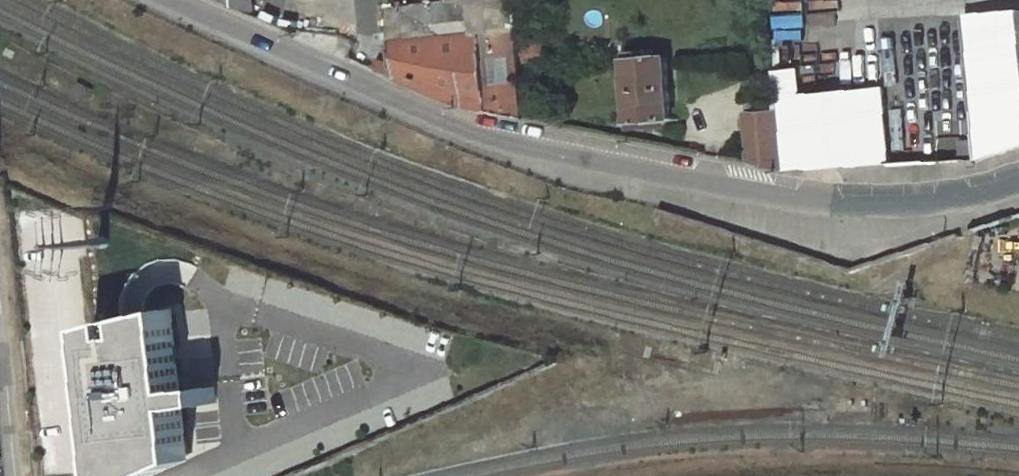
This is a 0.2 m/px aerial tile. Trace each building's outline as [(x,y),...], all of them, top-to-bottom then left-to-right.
[(235,2),(235,5),(254,13),(254,0),(235,0),(235,2)] [(466,104),(531,117),(523,30),(521,30),(519,0),(451,0),(452,5),(393,9),(397,74),(466,104)] [(1007,64),(1003,10),(964,12),(967,66),(1007,64)] [(548,41),(529,41),(529,61),(548,61),(548,41)] [(671,57),(631,59),(636,120),(676,117),(671,57)] [(1007,64),(967,66),(969,104),(1018,95),(1018,63),(1007,64)] [(885,85),(780,93),(781,105),(788,164),(893,160),(885,85)] [(969,104),(971,139),(973,158),(977,158),(985,155),(986,158),(993,157),(992,154),(999,151),(1001,154),(1018,149),(1018,95),(969,104)] [(781,105),(753,108),(757,161),(785,167),(788,167),(788,164),(781,105)] [(971,139),(956,140),(957,159),(973,158),(971,139)] [(56,298),(54,239),(23,240),(25,299),(56,298)] [(99,329),(113,475),(171,475),(205,462),(201,409),(230,406),(228,388),(199,391),(191,311),(99,329)]
